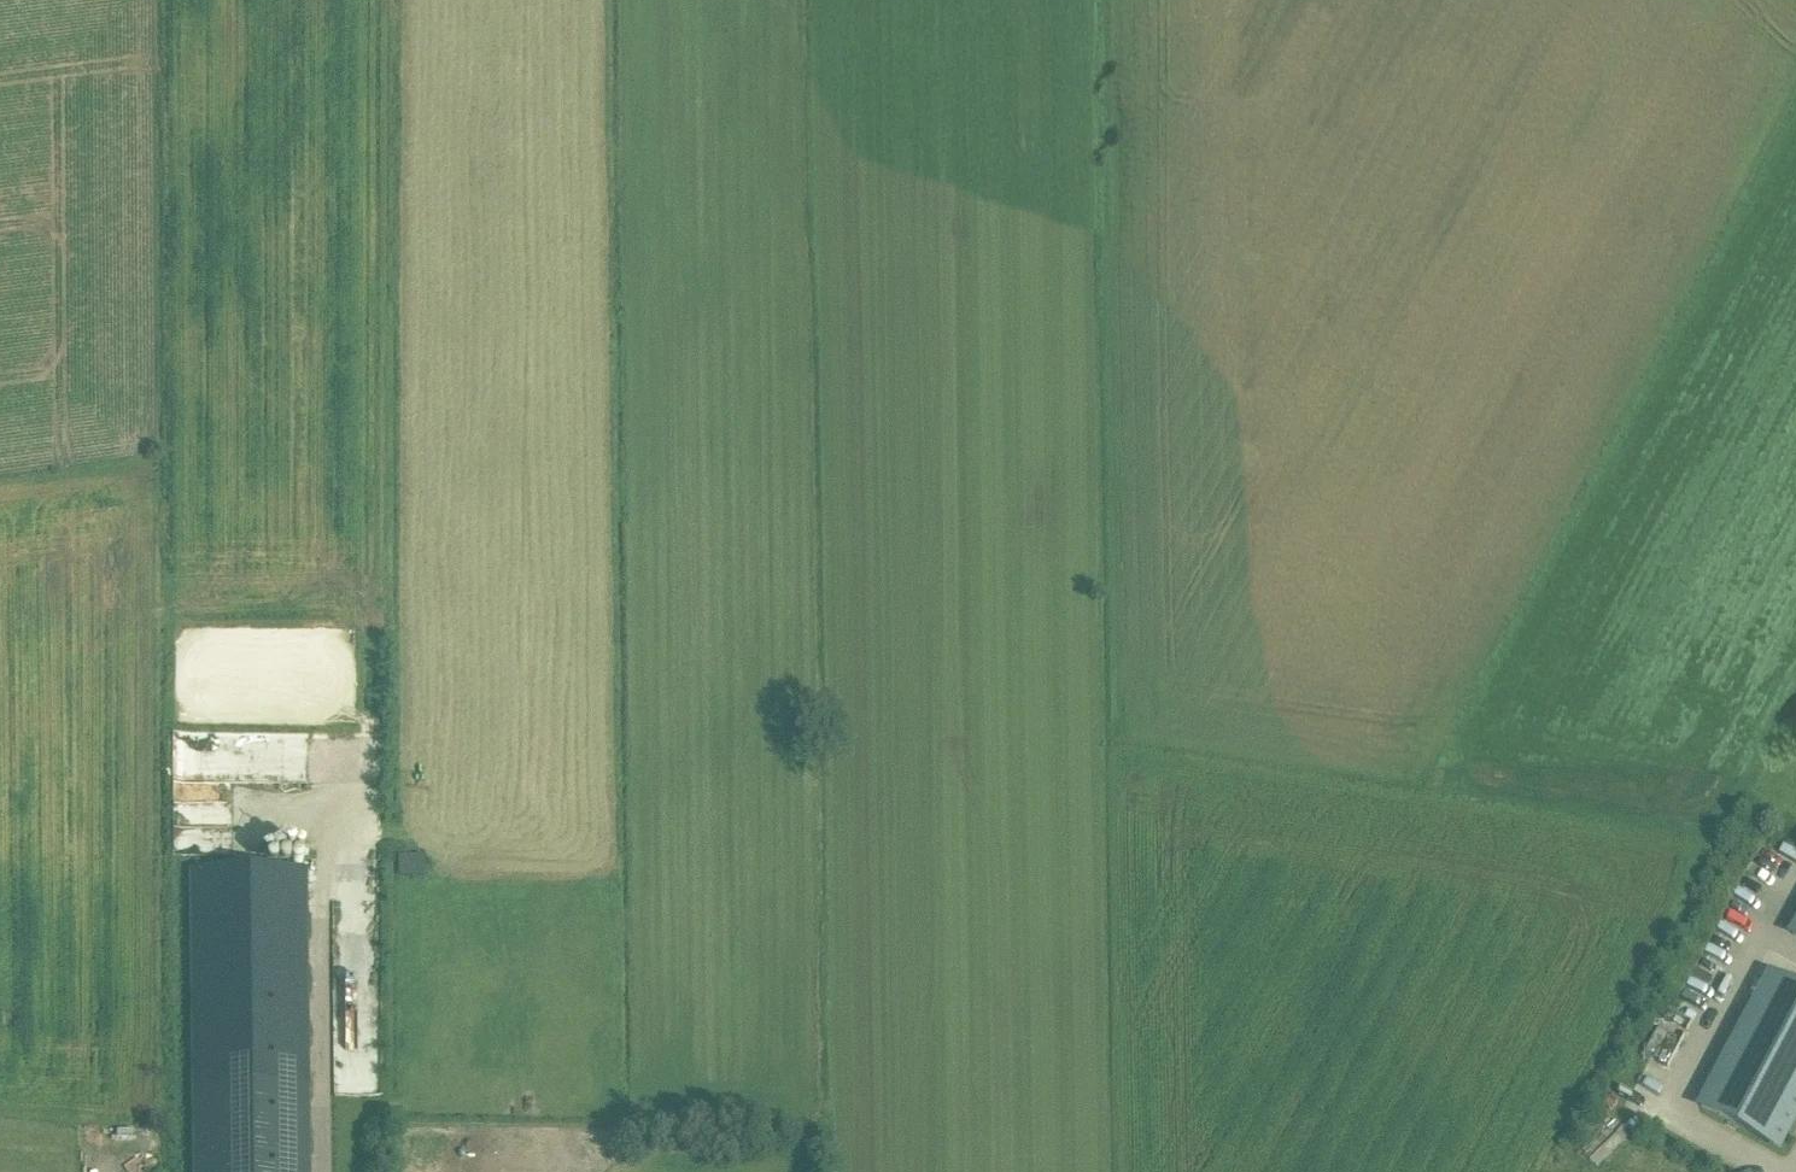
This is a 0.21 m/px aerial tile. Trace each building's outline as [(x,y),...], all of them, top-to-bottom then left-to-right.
[(168,920),(168,951),(275,949),(275,951),(300,951),(300,919),(168,920)] [(1716,953),(1708,968),(1724,977),(1733,963),(1716,953)] [(1795,1124),(1795,989),(1773,976),(1704,1106),(1783,1148),(1795,1124)] [(1778,1165),(1788,1171),(1795,1171),(1795,1141),(1778,1165)]
